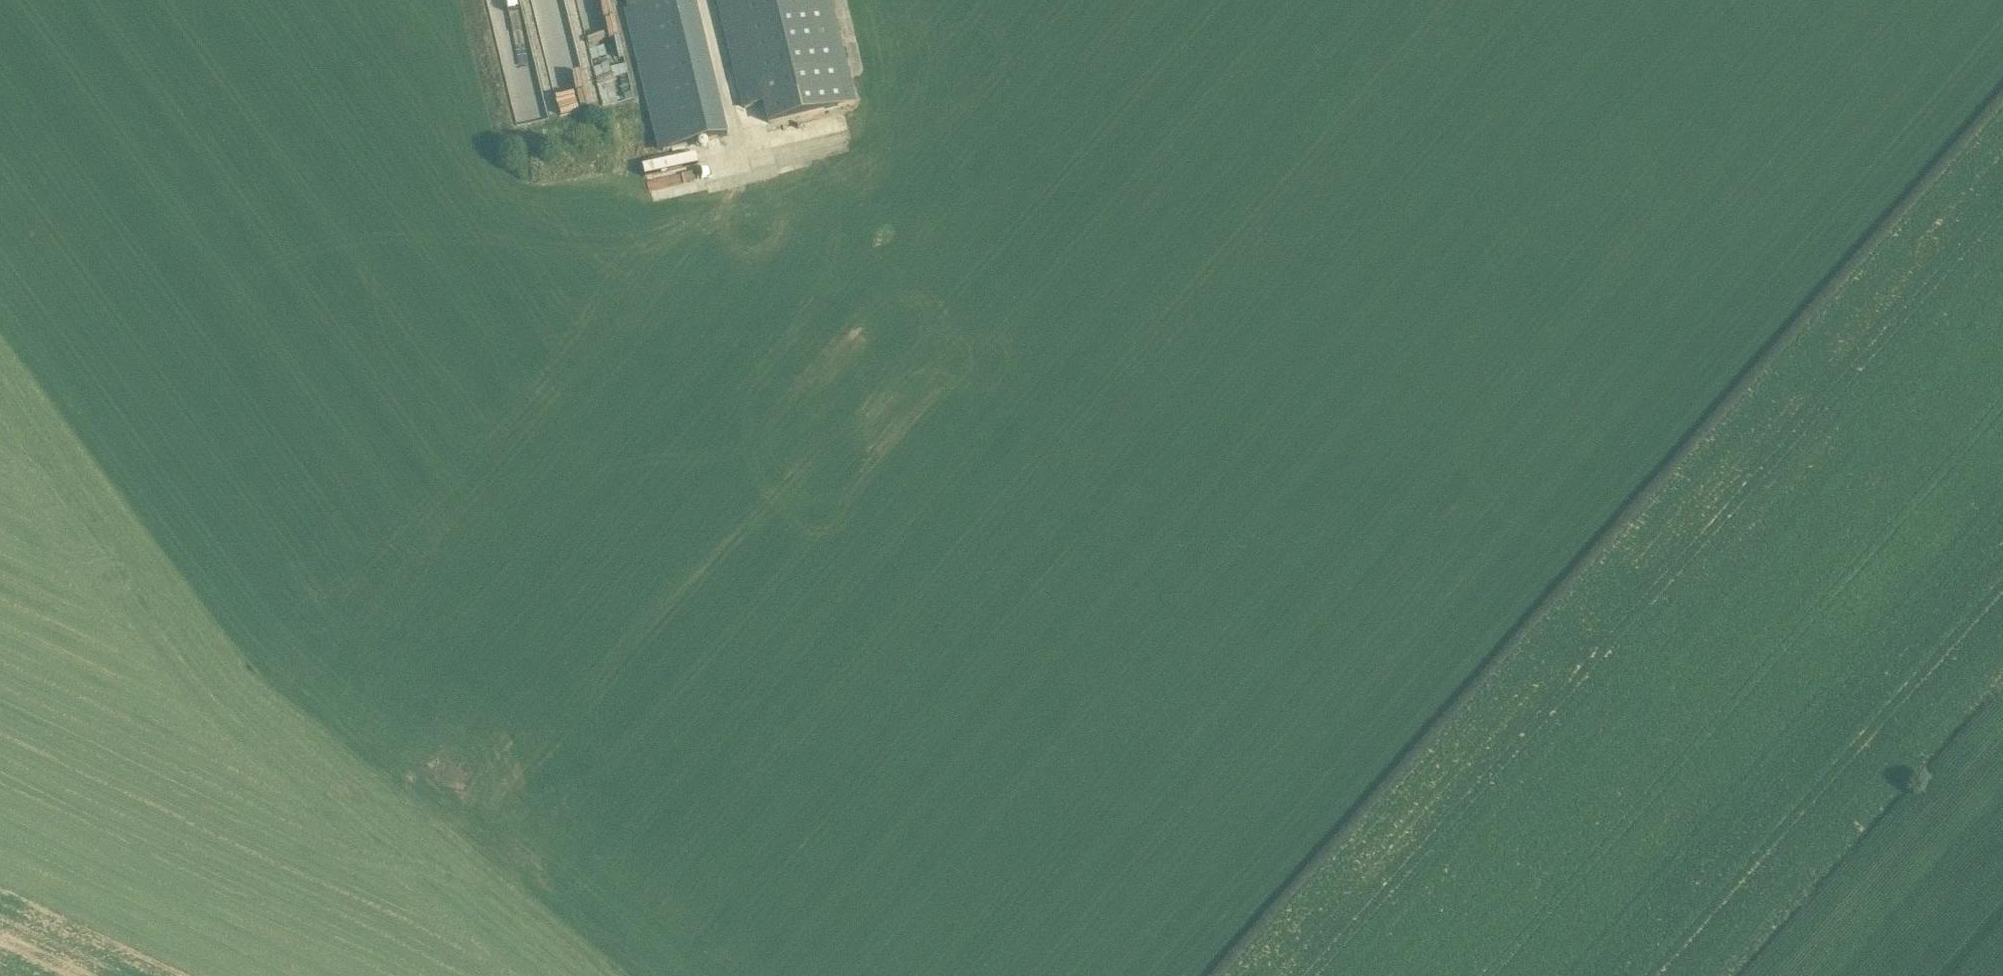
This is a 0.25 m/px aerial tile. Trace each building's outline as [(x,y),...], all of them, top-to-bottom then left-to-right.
[(584,30),(601,27),(616,24),(611,0),(578,0),(584,30)] [(628,8),(662,0),(626,0),(628,8)] [(628,8),(662,148),(717,134),(727,132),(695,0),(662,0),(628,8)] [(829,0),(718,0),(745,108),(764,104),(770,125),(854,104),(840,43),(829,0)] [(501,47),(517,122),(545,116),(539,90),(532,92),(522,43),(501,47)]
